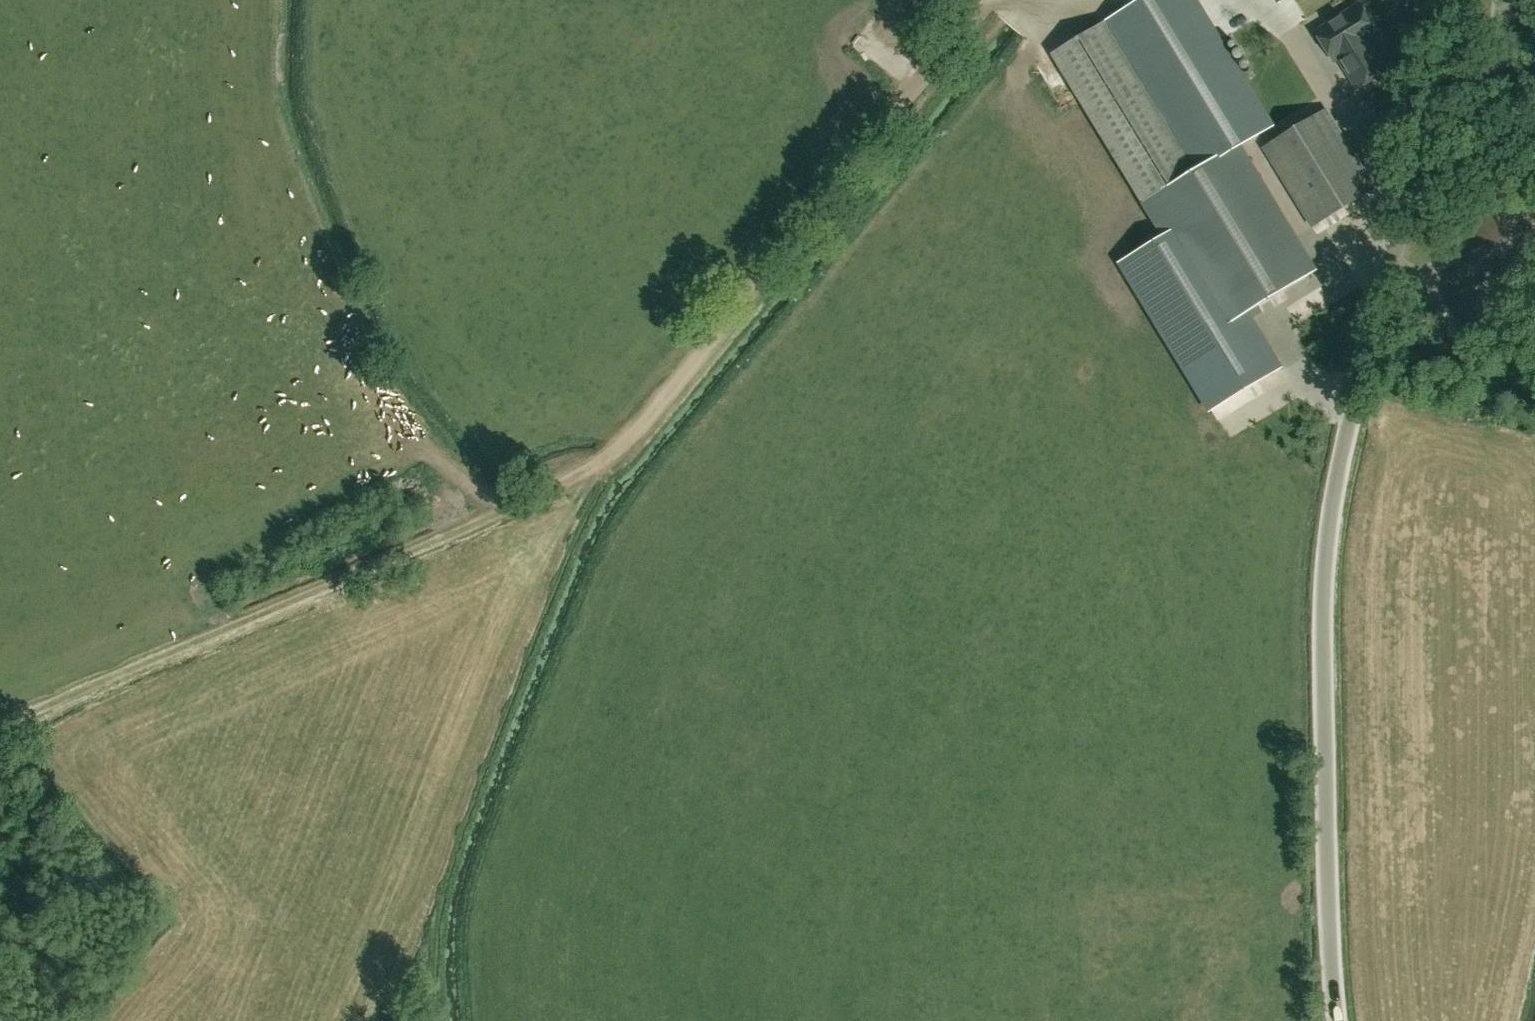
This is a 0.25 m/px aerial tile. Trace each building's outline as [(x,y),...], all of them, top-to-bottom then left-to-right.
[(1271,126),(1194,0),(1142,0),(1056,52),(1167,235),(1122,263),(1211,410),(1280,368),(1247,313),(1312,273),(1236,148),(1271,126)] [(1316,32),(1334,61),(1338,58),(1357,88),(1386,71),(1368,40),(1377,34),(1360,5),(1316,32)] [(1325,110),(1264,148),(1312,226),(1374,188),(1325,110)] [(1292,304),(1298,321),(1334,308),(1328,291),(1292,304)]
